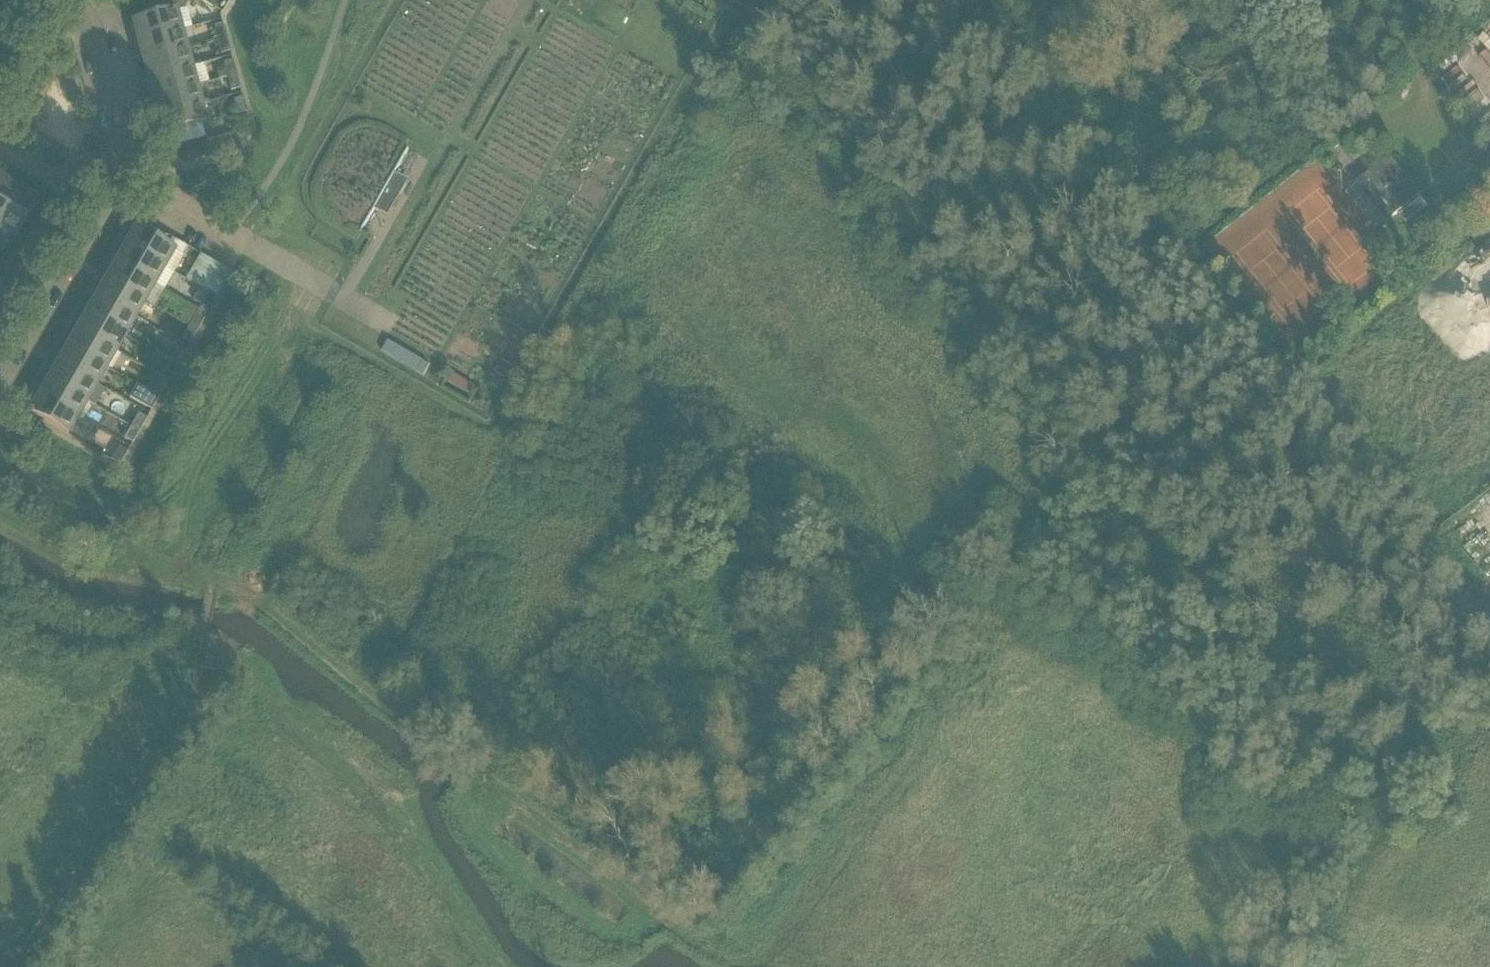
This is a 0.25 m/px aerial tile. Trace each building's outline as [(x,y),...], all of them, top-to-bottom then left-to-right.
[(185,9),(170,0),(155,0),(142,23),(133,25),(138,44),(179,33),(174,15),(183,12),(185,9)] [(185,9),(190,0),(170,0),(185,9)] [(212,28),(216,42),(225,39),(221,25),(212,28)] [(143,62),(184,51),(179,33),(138,44),(143,62)] [(229,54),(225,39),(216,42),(219,56),(229,54)] [(189,69),(184,51),(143,62),(148,81),(189,69)] [(222,65),(226,79),(235,76),(231,63),(222,65)] [(194,88),(189,69),(148,81),(153,99),(194,88)] [(239,90),(235,76),(226,79),(229,93),(239,90)] [(199,106),(194,88),(153,99),(158,118),(199,106)] [(236,117),(245,114),(241,100),(232,103),(236,117)] [(204,126),(199,106),(158,118),(163,137),(204,126)] [(379,201),(392,209),(408,181),(395,173),(395,172),(366,156),(347,190),(375,207),(379,201)] [(1392,157),(1383,164),(1364,179),(1395,218),(1414,203),(1423,196),(1392,157)] [(18,193),(1,184),(0,186),(0,225),(18,193)] [(18,193),(0,225),(0,231),(14,239),(35,203),(18,193)] [(172,253),(136,230),(126,248),(163,269),(172,253)] [(163,269),(126,248),(116,264),(153,286),(163,269)] [(225,282),(230,275),(201,258),(197,265),(188,281),(200,288),(199,290),(207,294),(216,299),(223,286),(225,282)] [(153,286),(116,264),(107,281),(144,302),(153,286)] [(144,302),(107,281),(97,298),(134,319),(144,302)] [(207,294),(200,307),(208,312),(216,299),(207,294)] [(134,319),(97,298),(88,314),(125,336),(134,319)] [(125,336),(88,314),(78,331),(115,352),(125,336)] [(196,315),(188,328),(196,332),(204,320),(196,315)] [(189,345),(196,332),(188,328),(181,340),(189,345)] [(115,352),(78,331),(69,348),(106,369),(115,352)] [(106,369),(69,348),(59,364),(96,386),(106,369)] [(176,349),(170,360),(156,353),(177,366),(184,353),(176,349)] [(168,382),(177,366),(156,353),(147,369),(160,376),(159,378),(168,382)] [(96,386),(59,364),(49,381),(87,402),(96,386)] [(49,381),(40,398),(77,419),(87,402),(49,381)] [(157,382),(150,394),(158,399),(165,387),(157,382)] [(149,415),(158,399),(150,394),(136,386),(127,402),(149,415)] [(77,419),(40,398),(30,415),(67,436),(77,419)] [(139,432),(146,420),(138,415),(131,428),(139,432)] [(131,428),(123,441),(132,445),(139,432),(131,428)] [(119,467),(127,453),(119,448),(111,462),(119,467)]
